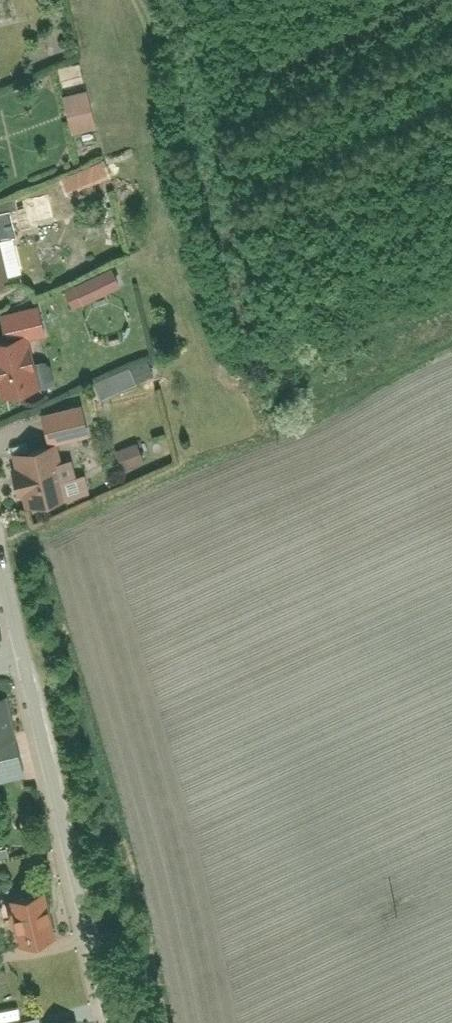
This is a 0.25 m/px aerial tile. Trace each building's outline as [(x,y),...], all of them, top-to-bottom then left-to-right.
[(91,90),(68,96),(79,137),(102,131),(91,90)] [(32,200),(36,225),(59,221),(55,197),(32,200)] [(0,240),(0,284),(16,281),(7,239),(0,240)] [(71,285),(80,305),(131,283),(122,263),(71,285)] [(45,305),(3,316),(10,342),(52,331),(45,305)] [(0,347),(0,373),(6,399),(50,389),(38,338),(0,347)] [(98,386),(105,403),(143,387),(136,370),(98,386)] [(46,415),(53,447),(96,438),(89,405),(46,415)] [(116,451),(124,474),(148,466),(140,442),(116,451)] [(66,449),(18,459),(29,512),(76,503),(66,449)] [(8,692),(0,694),(0,749),(21,744),(8,692)] [(18,942),(56,932),(44,886),(6,896),(18,942)]
